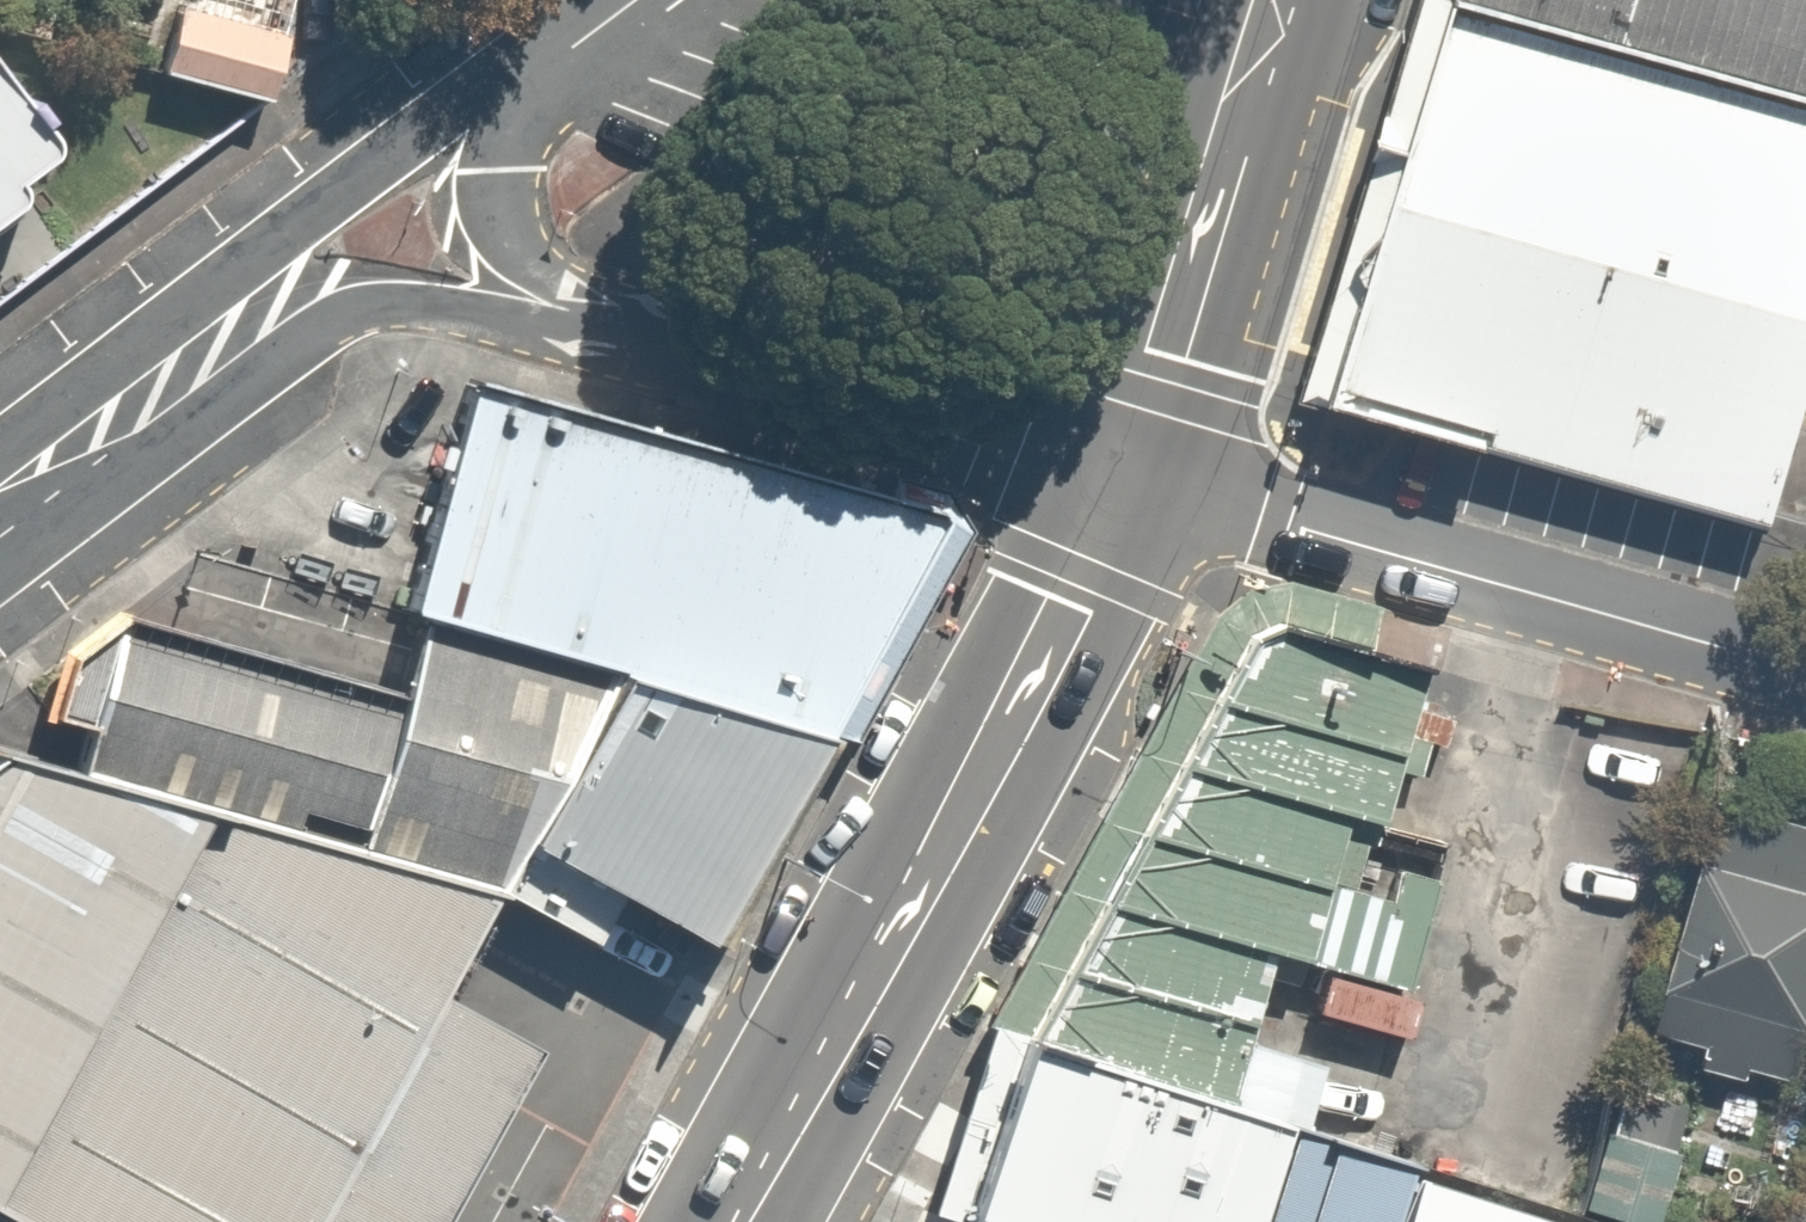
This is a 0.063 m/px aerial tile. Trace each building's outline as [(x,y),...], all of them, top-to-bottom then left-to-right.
[(167,50),(277,78),(297,0),(180,0),(167,50)] [(1460,2),(1805,104),(1805,0),(1460,0),(1460,2)] [(1460,2),(1331,411),(1772,528),(1805,405),(1805,104),(1460,2)] [(17,188),(6,174),(49,141),(0,75),(0,201),(17,188)] [(638,676),(841,740),(962,524),(937,484),(886,469),(878,494),(476,386),(411,613),(433,619),(638,676)] [(310,814),(375,831),(414,698),(122,608),(66,651),(46,720),(99,732),(89,775),(224,810),(304,832),(310,814)] [(370,851),(507,897),(537,847),(638,676),(433,619),(414,698),(375,831),(370,851)] [(1252,638),(1179,767),(1378,825),(1391,828),(1435,670),(1282,624),(1252,638)] [(719,948),(841,740),(638,676),(537,847),(626,897),(719,948)] [(224,810),(89,775),(17,757),(0,769),(0,1208),(224,810)] [(1179,767),(1102,904),(1279,954),(1416,991),(1447,878),(1400,865),(1390,898),(1360,890),(1378,825),(1179,767)] [(1805,1078),(1805,808),(1702,785),(1646,1043),(1805,1078)] [(370,851),(304,832),(224,810),(0,1208),(0,1210),(22,1221),(454,1221),(545,1052),(452,1001),(507,897),(370,851)] [(603,946),(626,897),(537,847),(507,897),(603,946)] [(1102,904),(1032,1040),(1236,1110),(1279,954),(1102,904)] [(1032,1040),(976,1221),(1272,1221),(1298,1131),(1236,1110),(1032,1040)] [(1298,1131),(1272,1221),(1405,1221),(1421,1169),(1298,1131)] [(1426,1182),(1415,1221),(1555,1221),(1426,1182)]
